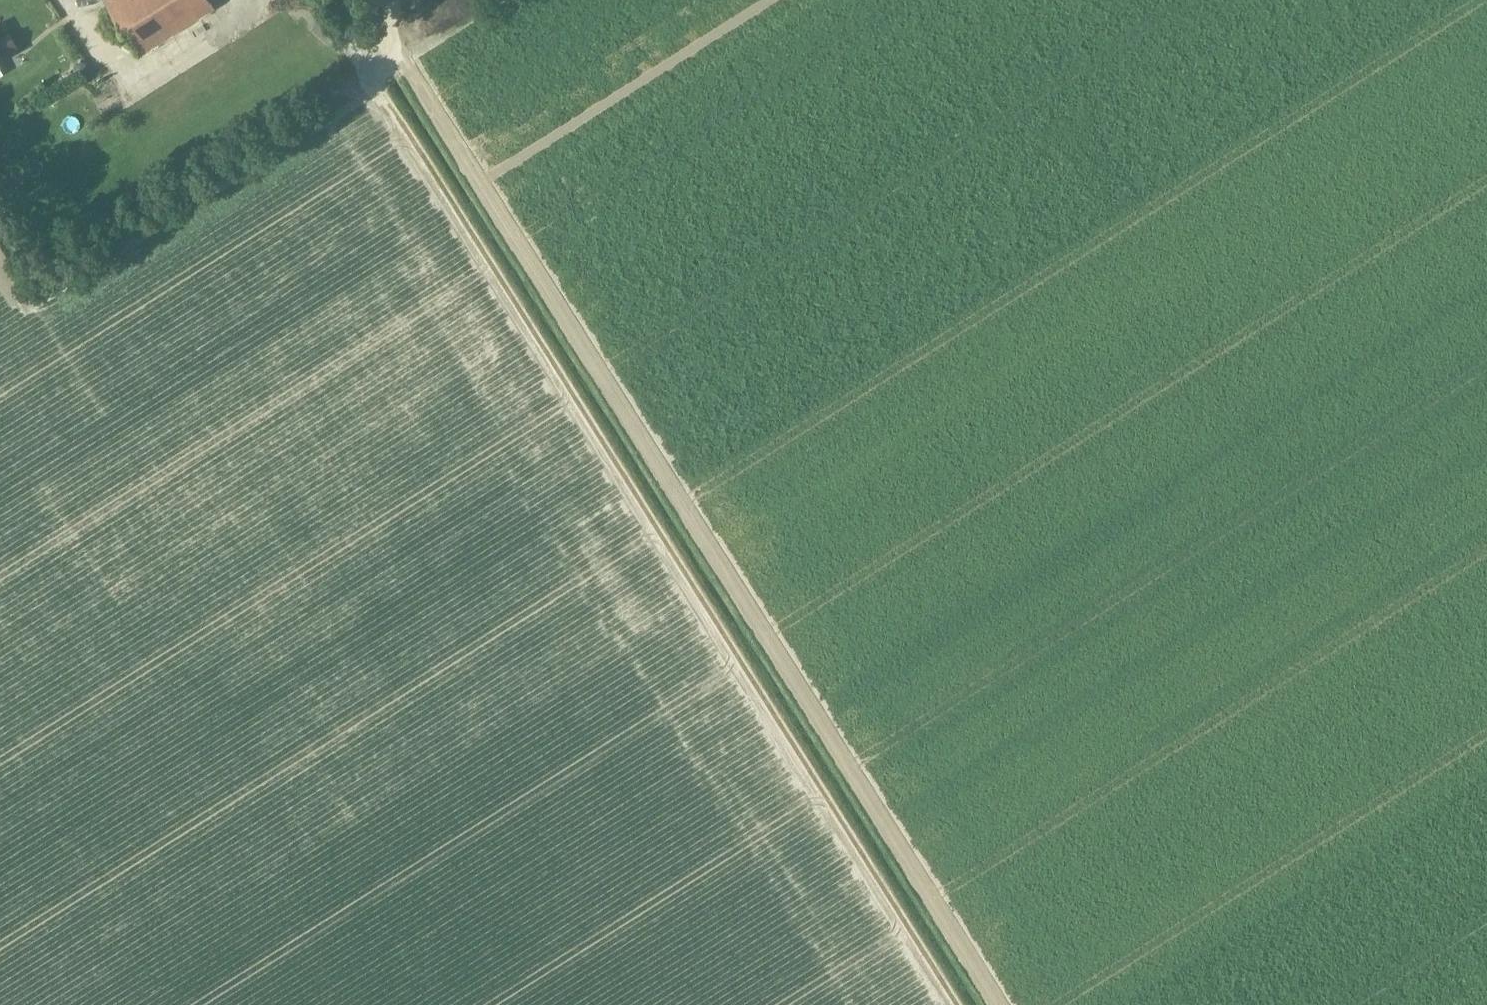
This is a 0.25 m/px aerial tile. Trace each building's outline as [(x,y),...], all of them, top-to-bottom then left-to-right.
[(140,53),(214,5),(211,0),(105,0),(140,53)] [(15,45),(8,34),(0,39),(0,59),(3,57),(1,54),(15,45)]
